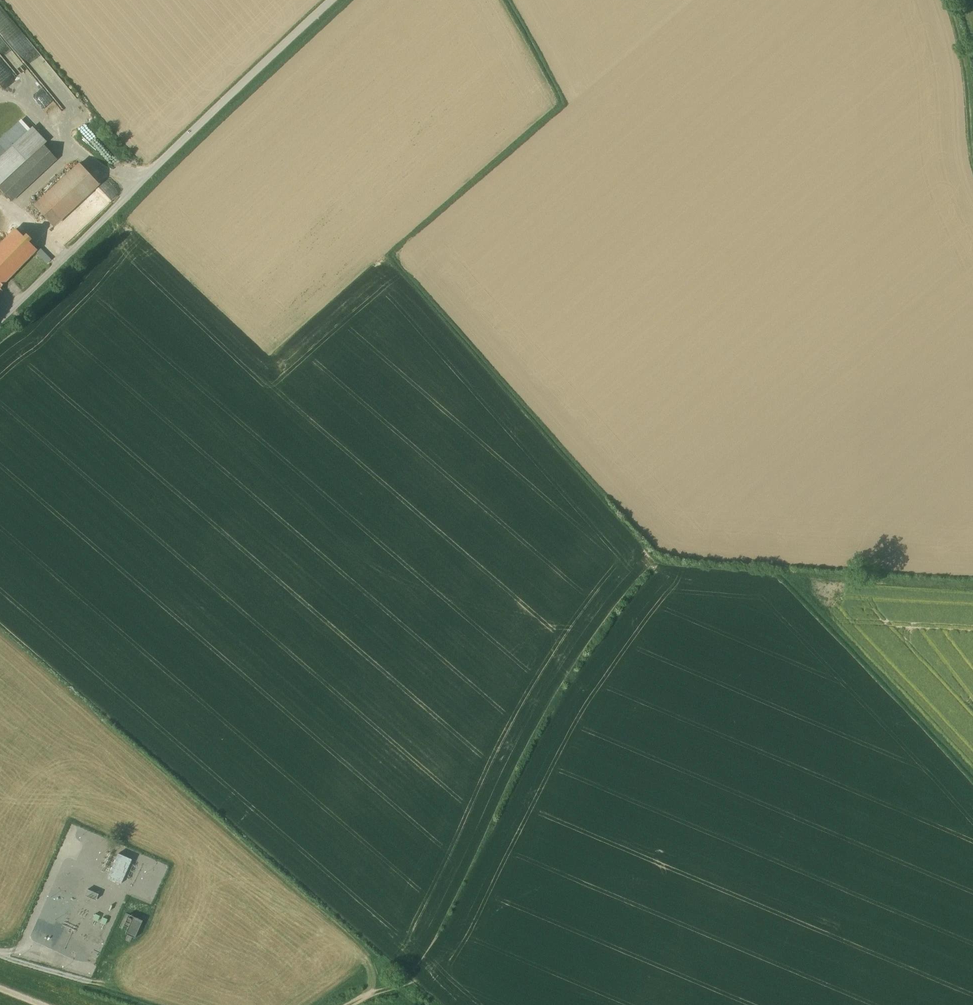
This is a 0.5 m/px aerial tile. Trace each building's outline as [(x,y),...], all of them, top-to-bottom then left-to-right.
[(66,111),(79,100),(56,72),(43,82),(66,111)] [(37,127),(0,163),(0,185),(12,197),(60,152),(37,127)] [(98,178),(80,160),(35,202),(53,221),(98,178)] [(17,224),(0,240),(0,289),(41,249),(17,224)] [(117,852),(107,877),(121,883),(132,858),(117,852)] [(87,889),(86,894),(97,897),(98,892),(87,889)] [(131,915),(123,931),(135,936),(142,920),(131,915)]
